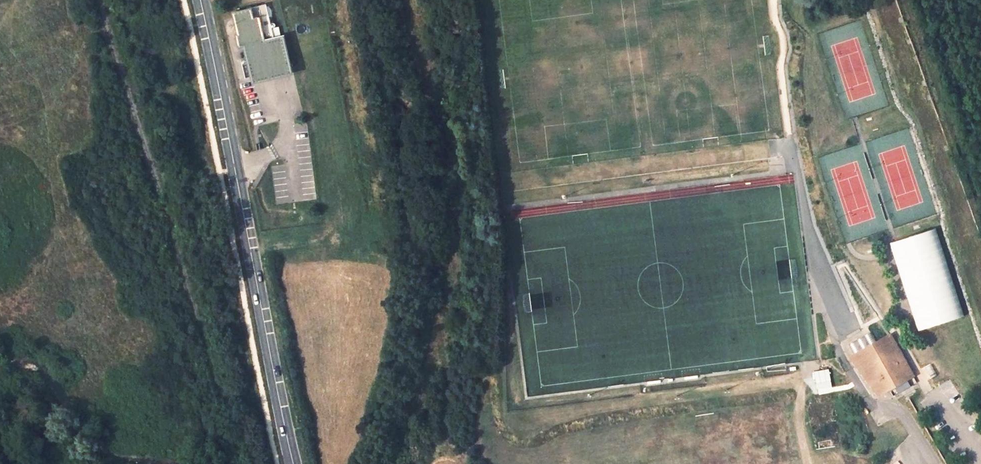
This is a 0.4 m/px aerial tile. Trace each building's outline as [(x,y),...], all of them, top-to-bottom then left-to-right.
[(266,5),(237,11),(239,21),(234,22),(237,34),(235,35),(239,50),(243,49),(246,61),(250,78),(292,68),(284,36),(280,36),(274,38),(272,29),(266,5)] [(278,27),(272,29),(274,38),(280,36),(278,27)] [(250,78),(246,61),(241,62),(245,79),(250,78)] [(936,228),(890,243),(918,331),(964,316),(936,228)] [(871,332),(864,337),(869,347),(877,342),(871,332)] [(864,337),(848,345),(854,355),(848,359),(874,390),(885,383),(889,390),(913,376),(890,335),(877,342),(869,347),(864,337)]
